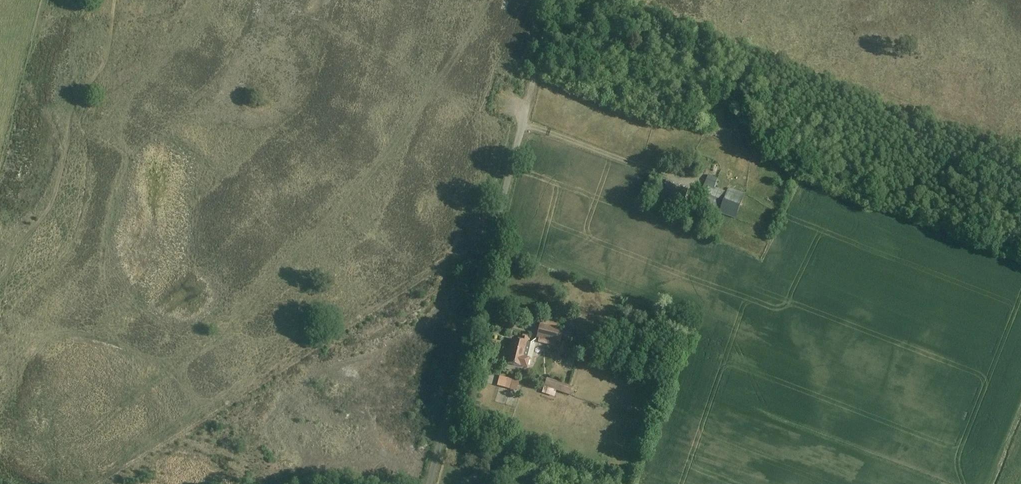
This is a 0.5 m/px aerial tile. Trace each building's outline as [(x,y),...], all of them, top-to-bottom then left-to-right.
[(726,192),(714,188),(718,178),(708,175),(697,204),(719,212),(718,213),(735,220),(745,194),(728,188),(726,192)] [(682,206),(688,191),(683,189),(682,186),(666,180),(659,198),(665,201),(668,201),(682,206)] [(557,343),(560,330),(540,325),(537,338),(557,343)] [(507,364),(527,368),(529,359),(524,358),(529,339),(522,338),(521,340),(511,338),(507,357),(509,357),(507,364)] [(503,386),(504,376),(495,375),(494,385),(503,386)] [(570,396),(573,387),(547,379),(544,388),(570,396)] [(505,400),(506,384),(503,384),(503,387),(495,386),(494,399),(505,400)]
